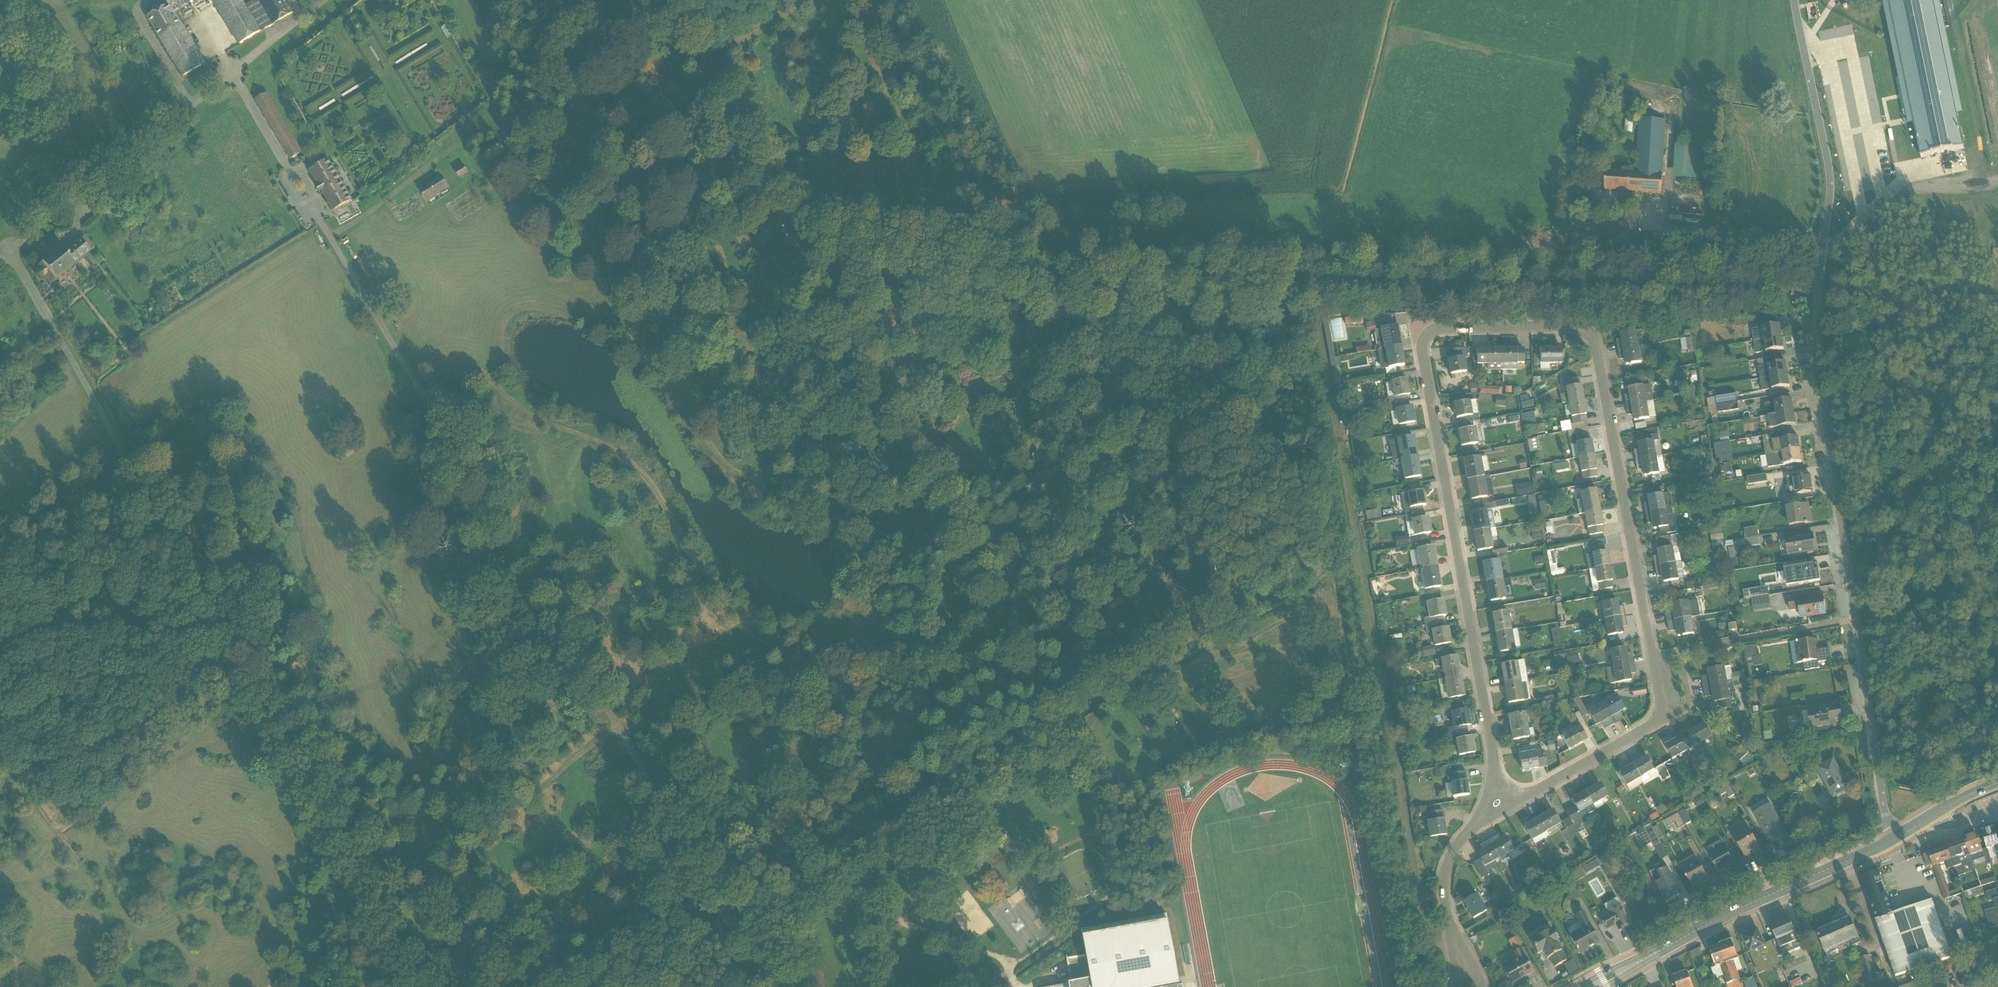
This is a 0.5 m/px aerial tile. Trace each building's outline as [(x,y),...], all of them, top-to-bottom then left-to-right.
[(143,2),(182,72),(204,60),(179,14),(205,0),(147,0),(143,2)] [(262,31),(248,5),(245,0),(214,0),(238,43),(262,31)] [(248,5),(262,31),(294,12),(287,0),(256,0),(248,5)] [(1933,0),(1888,0),(1913,119),(1921,158),(1963,149),(1933,0)] [(451,39),(457,37),(453,25),(447,27),(451,39)] [(304,150),(268,92),(254,100),(290,159),(304,150)] [(1604,190),(1667,194),(1671,121),(1641,119),(1638,171),(1605,168),(1604,190)] [(1678,145),(1677,176),(1692,176),(1693,145),(1678,145)] [(324,157),(308,168),(335,210),(351,199),(324,157)] [(465,177),(474,172),(470,166),(461,171),(465,177)] [(442,174),(420,188),(429,202),(451,188),(442,174)] [(294,196),(298,194),(292,183),(288,185),(294,196)] [(53,279),(88,250),(75,234),(40,263),(53,279)] [(193,282),(183,288),(186,292),(196,286),(193,282)] [(1341,339),(1351,336),(1343,311),(1334,314),(1341,339)] [(1752,330),(1755,341),(1785,336),(1782,324),(1752,330)] [(1373,329),(1377,348),(1402,343),(1399,325),(1373,329)] [(1622,332),(1625,348),(1641,345),(1638,328),(1622,332)] [(1757,353),(1787,347),(1785,336),(1755,341),(1757,353)] [(1381,370),(1406,365),(1402,343),(1377,348),(1381,370)] [(1375,344),(1361,347),(1363,355),(1376,352),(1375,344)] [(1628,364),(1644,361),(1641,345),(1625,348),(1628,364)] [(1542,365),(1564,364),(1564,346),(1541,346),(1542,365)] [(1451,373),(1469,370),(1465,347),(1447,350),(1451,373)] [(1502,364),(1525,363),(1525,348),(1502,349),(1502,364)] [(1502,364),(1502,349),(1478,349),(1478,364),(1502,364)] [(1759,366),(1761,378),(1791,373),(1789,361),(1759,366)] [(1763,390),(1793,385),(1791,373),(1761,378),(1763,390)] [(1394,398),(1413,395),(1410,378),(1391,381),(1394,398)] [(1566,387),(1569,401),(1586,398),(1583,383),(1566,387)] [(1631,387),(1634,405),(1654,401),(1651,384),(1631,387)] [(1508,387),(1486,386),(1486,393),(1507,394),(1508,387)] [(1533,394),(1526,395),(1528,409),(1540,407),(1539,400),(1534,401),(1533,394)] [(1511,398),(1503,398),(1503,409),(1511,409),(1511,398)] [(1572,417),(1589,414),(1586,398),(1569,401),(1572,417)] [(1716,412),(1745,412),(1745,398),(1716,398),(1716,412)] [(1766,403),(1768,416),(1798,411),(1796,398),(1766,403)] [(1455,417),(1474,414),(1472,401),(1453,403),(1455,417)] [(1636,420),(1657,417),(1654,401),(1634,405),(1636,420)] [(1400,424),(1418,421),(1415,407),(1397,410),(1400,424)] [(1770,428),(1800,423),(1798,411),(1768,416),(1770,428)] [(1529,424),(1542,423),(1541,412),(1527,413),(1529,424)] [(1577,422),(1567,422),(1568,433),(1578,432),(1577,422)] [(1533,427),(1534,435),(1551,433),(1550,425),(1533,427)] [(1462,448),(1480,445),(1477,427),(1459,430),(1462,448)] [(1735,430),(1727,430),(1728,442),(1736,442),(1735,430)] [(1522,443),(1522,432),(1512,433),(1513,443),(1522,443)] [(1766,455),(1800,450),(1798,437),(1783,439),(1782,433),(1763,437),(1765,455),(1766,455)] [(1398,439),(1401,459),(1420,456),(1416,435),(1398,439)] [(1535,453),(1547,451),(1546,438),(1533,440),(1535,453)] [(1576,443),(1579,457),(1597,454),(1594,440),(1576,443)] [(1640,443),(1642,458),(1659,455),(1657,440),(1640,443)] [(1725,455),(1743,453),(1741,443),(1723,445),(1725,455)] [(1800,450),(1766,455),(1768,468),(1802,463),(1800,450)] [(1581,472),(1599,469),(1597,454),(1579,457),(1581,472)] [(1645,474),(1662,472),(1659,455),(1642,458),(1645,474)] [(1405,480),(1424,476),(1420,456),(1401,459),(1405,480)] [(1463,460),(1467,480),(1485,477),(1481,456),(1463,460)] [(1573,459),(1559,461),(1561,474),(1575,471),(1573,459)] [(1729,466),(1730,475),(1743,474),(1741,464),(1729,466)] [(1790,494),(1817,490),(1815,475),(1787,479),(1790,494)] [(1755,478),(1756,488),(1775,486),(1774,476),(1755,478)] [(1471,501),(1489,497),(1485,477),(1467,480),(1471,501)] [(1538,483),(1522,483),(1523,497),(1538,496),(1538,483)] [(1411,509),(1428,506),(1425,489),(1408,492),(1411,509)] [(1582,493),(1585,510),(1602,507),(1599,490),(1582,493)] [(1650,496),(1653,512),(1669,509),(1666,493),(1650,496)] [(1550,495),(1543,497),(1548,518),(1555,516),(1550,495)] [(1790,524),(1811,521),(1809,503),(1788,506),(1790,524)] [(1587,528),(1605,525),(1602,507),(1585,510),(1587,528)] [(1470,512),(1473,531),(1491,529),(1488,509),(1470,512)] [(1656,528),(1672,526),(1669,509),(1653,512),(1656,528)] [(1416,536),(1433,533),(1430,517),(1413,520),(1416,536)] [(1763,545),(1760,522),(1744,525),(1747,547),(1763,545)] [(1729,538),(1726,524),(1701,529),(1703,542),(1729,538)] [(1476,551),(1495,548),(1491,529),(1473,531),(1476,551)] [(1787,556),(1816,551),(1813,533),(1784,538),(1787,556)] [(1414,534),(1400,536),(1402,545),(1415,543),(1414,534)] [(1417,549),(1422,570),(1439,566),(1434,546),(1417,549)] [(1659,550),(1662,566),(1678,563),(1675,547),(1659,550)] [(1570,568),(1565,569),(1560,549),(1553,551),(1558,577),(1572,574),(1570,568)] [(1591,554),(1593,567),(1613,563),(1611,551),(1591,554)] [(1549,554),(1541,554),(1542,566),(1550,565),(1549,554)] [(1483,562),(1486,582),(1505,579),(1501,559),(1483,562)] [(1816,562),(1781,567),(1783,585),(1818,580),(1816,562)] [(1596,582),(1615,579),(1613,563),(1593,567),(1596,582)] [(1666,583),(1681,579),(1678,563),(1662,566),(1666,583)] [(1426,590),(1443,587),(1439,566),(1422,570),(1426,590)] [(1695,587),(1704,584),(1702,577),(1693,580),(1695,587)] [(1540,581),(1543,589),(1551,586),(1548,578),(1540,581)] [(1490,601),(1508,598),(1505,579),(1486,582),(1490,601)] [(1752,600),(1759,599),(1760,611),(1778,609),(1776,588),(1751,590),(1752,600)] [(1790,618),(1825,613),(1822,592),(1787,597),(1790,618)] [(1602,602),(1606,620),(1623,617),(1620,599),(1602,602)] [(1430,618),(1448,615),(1446,600),(1427,603),(1430,618)] [(1673,604),(1676,621),(1694,617),(1691,600),(1673,604)] [(1571,615),(1568,602),(1562,604),(1565,616),(1571,615)] [(1493,613),(1496,632),(1514,630),(1510,610),(1493,613)] [(1609,637),(1626,634),(1623,617),(1606,620),(1609,637)] [(1679,636),(1697,632),(1694,617),(1676,621),(1679,636)] [(1435,647),(1454,644),(1452,627),(1433,630),(1435,647)] [(1565,629),(1558,630),(1562,649),(1569,647),(1565,629)] [(1499,652),(1517,649),(1514,630),(1496,632),(1499,652)] [(1818,661),(1829,660),(1828,649),(1817,650),(1816,637),(1788,640),(1791,671),(1819,668),(1818,661)] [(1431,656),(1442,654),(1441,646),(1429,648),(1431,656)] [(1611,650),(1614,668),(1631,664),(1628,647),(1611,650)] [(1571,650),(1560,651),(1563,670),(1573,669),(1571,650)] [(1573,651),(1575,665),(1586,663),(1584,650),(1573,651)] [(1441,660),(1446,679),(1463,676),(1459,656),(1441,660)] [(1502,664),(1505,684),(1523,681),(1519,661),(1502,664)] [(1617,682),(1634,678),(1631,664),(1614,668),(1617,682)] [(1712,669),(1714,684),(1733,682),(1731,666),(1712,669)] [(1450,700),(1468,696),(1463,676),(1446,679),(1450,700)] [(1508,703),(1526,701),(1523,681),(1505,684),(1508,703)] [(1716,702),(1735,700),(1733,682),(1714,684),(1716,702)] [(1203,689),(1196,693),(1204,704),(1210,700),(1203,689)] [(1617,692),(1602,702),(1612,716),(1626,706),(1617,692)] [(1589,711),(1598,725),(1612,716),(1602,702),(1589,711)] [(1813,728),(1844,723),(1842,706),(1810,710),(1813,728)] [(1455,729),(1473,725),(1469,709),(1452,712),(1455,729)] [(1512,741),(1532,738),(1528,712),(1509,715),(1512,741)] [(1691,750),(1707,740),(1698,725),(1681,736),(1691,750)] [(1562,737),(1570,751),(1585,743),(1576,728),(1562,737)] [(1460,756),(1477,753),(1474,736),(1457,739),(1460,756)] [(1691,750),(1681,736),(1666,745),(1676,760),(1691,750)] [(1523,771),(1546,767),(1543,751),(1521,754),(1523,771)] [(1643,777),(1657,768),(1648,754),(1634,763),(1643,777)] [(1817,769),(1835,799),(1853,787),(1835,758),(1817,769)] [(1643,777),(1634,763),(1619,772),(1628,786),(1643,777)] [(1666,765),(1669,780),(1676,778),(1675,773),(1682,772),(1681,766),(1675,767),(1674,763),(1666,765)] [(1454,799),(1472,796),(1469,779),(1452,781),(1454,799)] [(1596,805),(1610,796),(1602,782),(1588,790),(1596,805)] [(1596,805),(1588,790),(1574,799),(1582,813),(1596,805)] [(1773,845),(1791,835),(1773,802),(1755,813),(1773,845)] [(1548,832),(1563,823),(1554,808),(1539,818),(1548,832)] [(1675,829),(1685,825),(1687,829),(1700,823),(1695,811),(1671,821),(1675,829)] [(1548,832),(1539,818),(1525,826),(1534,841),(1548,832)] [(1432,839),(1449,836),(1447,819),(1429,821),(1432,839)] [(1668,843),(1655,820),(1643,827),(1657,850),(1668,843)] [(1747,856),(1762,847),(1748,823),(1733,833),(1747,856)] [(1997,848),(1997,828),(1986,831),(1991,850),(1997,848)] [(1987,851),(1981,834),(1969,837),(1975,855),(1987,851)] [(1501,861),(1516,853),(1506,836),(1491,844),(1501,861)] [(1956,861),(1975,855),(1969,837),(1950,844),(1956,861)] [(1501,861),(1491,844),(1477,853),(1486,869),(1501,861)] [(1956,861),(1950,844),(1930,850),(1936,868),(1956,861)] [(1720,873),(1737,864),(1726,845),(1710,854),(1720,873)] [(1664,849),(1670,861),(1675,859),(1669,847),(1664,849)] [(1692,886),(1710,876),(1697,853),(1680,863),(1692,886)] [(1669,903),(1685,894),(1668,864),(1652,873),(1669,903)] [(1980,897),(1989,894),(1988,887),(1997,884),(1997,878),(1985,881),(1982,869),(1973,871),(1980,897)] [(1930,899),(1896,911),(1882,870),(1862,877),(1896,974),(1949,956),(1930,899)] [(1491,904),(1497,901),(1487,882),(1481,885),(1491,904)] [(1019,898),(1029,894),(1025,886),(1016,890),(1019,898)] [(1474,919),(1488,910),(1478,894),(1463,903),(1474,919)] [(1619,932),(1634,924),(1622,902),(1599,914),(1608,930),(1616,926),(1619,932)] [(1581,954),(1601,941),(1583,912),(1574,917),(1580,926),(1568,934),(1581,954)] [(1173,914),(1081,931),(1086,956),(1067,959),(1071,984),(1057,986),(1185,986),(1173,914)] [(1786,953),(1804,946),(1792,916),(1774,923),(1786,953)] [(1826,951),(1860,937),(1852,917),(1818,931),(1826,951)] [(1752,954),(1769,946),(1760,927),(1743,935),(1752,954)] [(1554,968),(1565,962),(1556,945),(1561,942),(1554,929),(1532,941),(1539,954),(1545,951),(1554,968)] [(1730,961),(1742,957),(1736,939),(1724,943),(1730,961)] [(1730,961),(1724,943),(1712,947),(1718,966),(1730,961)] [(1515,984),(1537,971),(1524,948),(1502,961),(1515,984)] [(1869,949),(1857,953),(1864,977),(1876,973),(1869,949)] [(1691,970),(1676,975),(1679,986),(1696,986),(1691,970)] [(1762,977),(1751,981),(1753,986),(1765,986),(1762,977)] [(1810,984),(1807,977),(1796,982),(1798,986),(1803,986),(1810,984)]
